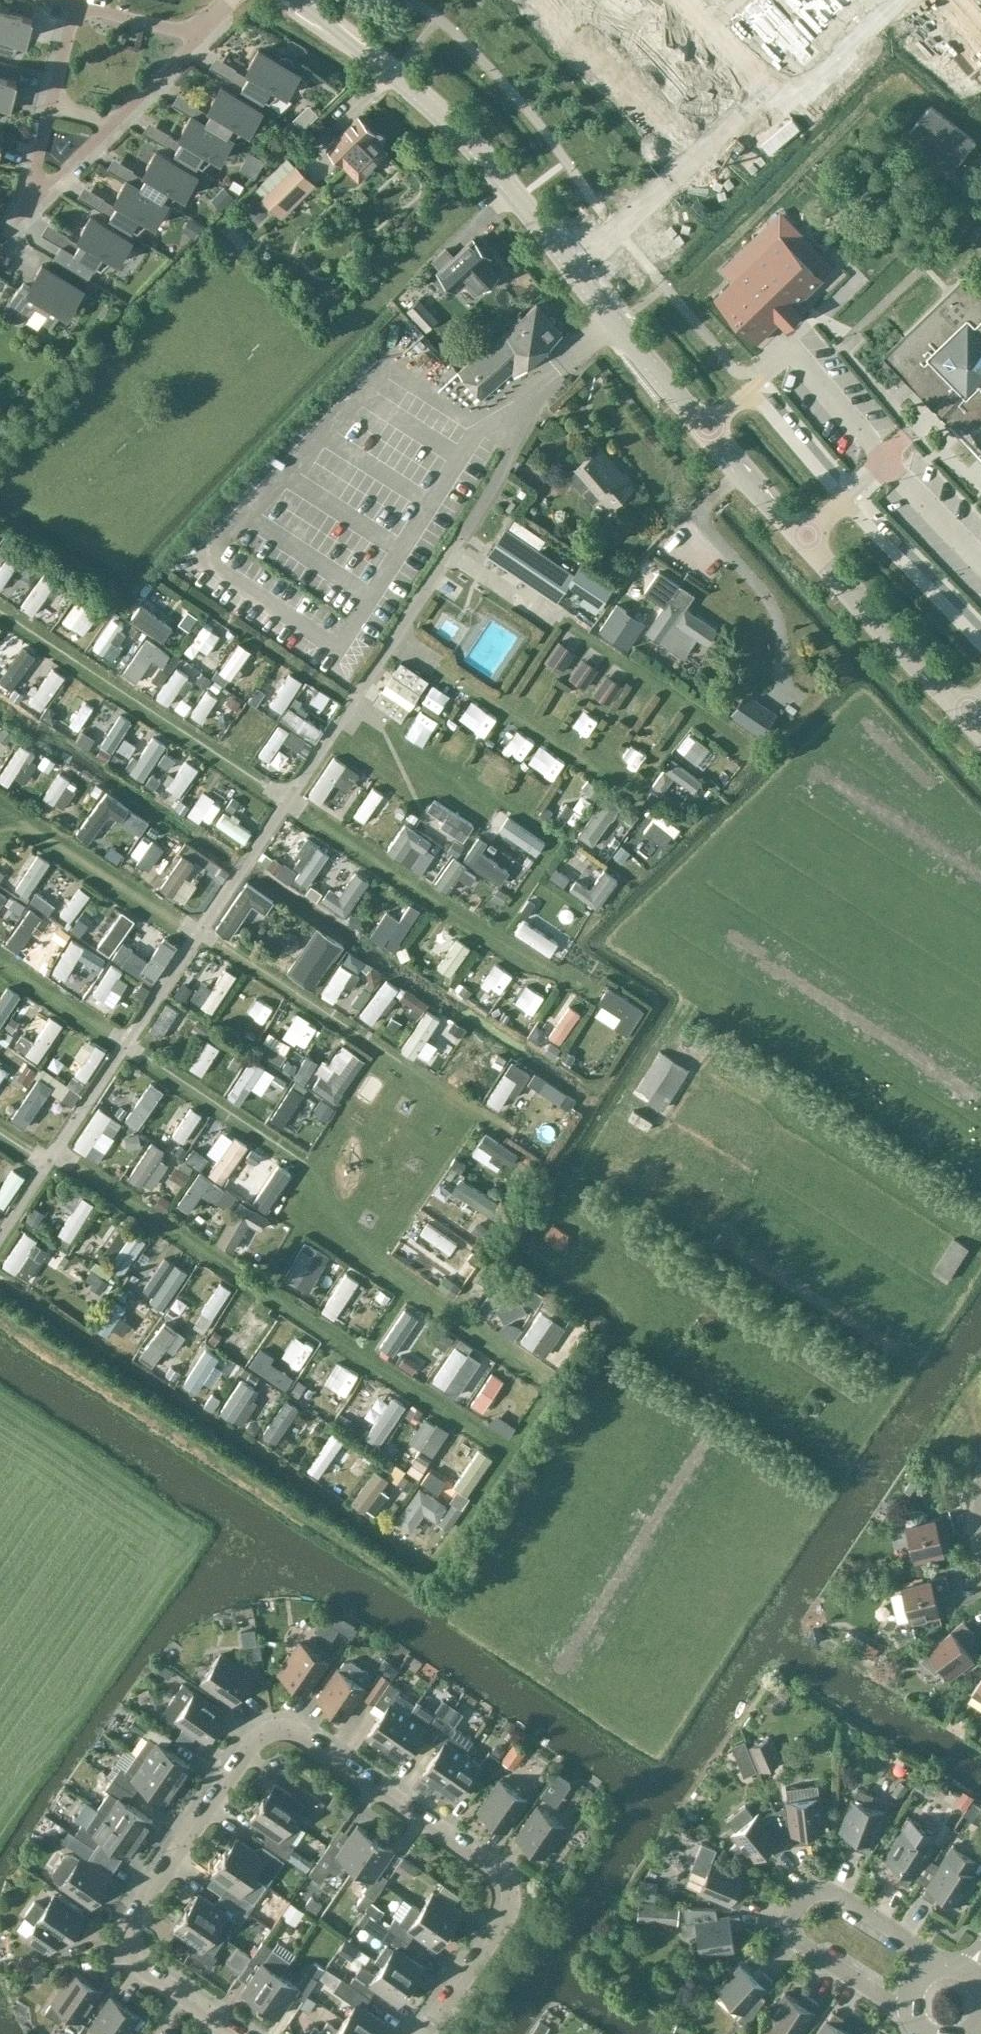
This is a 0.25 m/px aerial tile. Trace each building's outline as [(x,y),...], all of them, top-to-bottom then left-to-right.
[(11,8),(12,5),(2,0),(0,0),(0,52),(15,55),(22,41),(25,35),(28,36),(32,18),(10,13),(11,10),(11,8)] [(572,4),(565,11),(574,21),(592,3),(589,0),(567,0),(572,4)] [(786,49),(794,41),(809,56),(823,42),(781,0),(735,0),(786,49)] [(833,39),(872,0),(795,0),(833,39)] [(231,79),(271,102),(284,90),(289,94),(301,73),(295,69),(297,65),(294,61),(287,57),(282,57),(280,61),(259,49),(250,65),(254,67),(249,77),(236,69),(231,79)] [(647,61),(629,79),(638,88),(645,82),(660,98),(692,69),(691,68),(689,70),(673,53),(655,70),(647,61)] [(692,69),(660,98),(676,115),(669,121),(678,131),(697,114),(688,105),(708,86),(692,69)] [(7,104),(6,104),(9,99),(13,100),(17,82),(0,78),(0,118),(7,104)] [(193,115),(234,139),(246,128),(252,132),(264,111),(222,87),(213,103),(217,105),(212,113),(199,106),(194,115),(193,115)] [(921,151),(952,174),(978,144),(946,119),(947,117),(916,93),(890,126),(921,151)] [(302,109),(294,117),(303,126),(311,118),(302,109)] [(234,140),(234,139),(193,115),(183,130),(187,133),(182,142),(170,135),(164,145),(205,167),(216,157),(222,160),(234,140)] [(376,132),(375,131),(360,115),(327,147),(358,179),(373,165),(388,149),(383,145),(386,142),(386,137),(381,132),(376,132)] [(127,181),(169,205),(181,194),(187,197),(199,176),(157,152),(148,168),(152,170),(147,180),(134,172),(129,181),(128,180),(127,181)] [(251,182),(260,163),(243,156),(235,175),(251,182)] [(283,218),(316,184),(296,164),(295,165),(287,157),(256,189),(263,196),(262,197),(283,218)] [(234,180),(230,188),(239,194),(244,186),(234,180)] [(169,205),(127,181),(119,196),(123,198),(117,208),(105,200),(99,210),(140,233),(151,223),(157,226),(169,205)] [(226,205),(234,197),(224,187),(216,195),(226,205)] [(81,246),(69,238),(67,237),(61,247),(54,259),(87,277),(94,266),(103,271),(116,260),(121,263),(133,242),(92,218),(82,234),(86,236),(81,246)] [(250,244),(249,243),(252,240),(231,218),(218,230),(239,253),(250,244)] [(193,219),(185,231),(196,237),(203,225),(193,219)] [(733,279),(715,297),(758,341),(780,320),(786,326),(802,311),(796,304),(834,267),(833,266),(831,268),(823,261),(826,258),(824,257),(813,268),(780,234),(740,272),(729,261),(722,268),(733,279)] [(445,247),(431,260),(440,269),(435,274),(454,293),(471,276),(483,288),(498,273),(486,260),(491,255),(474,237),(454,257),(445,247)] [(22,288),(13,303),(34,316),(31,321),(42,328),(45,322),(54,327),(65,307),(73,312),(85,291),(44,267),(29,292),(22,288)] [(886,356),(904,375),(923,394),(922,396),(925,399),(936,388),(940,392),(939,393),(951,405),(947,408),(966,427),(978,415),(980,418),(980,297),(979,299),(963,282),(905,338),(886,356)] [(421,297),(407,308),(426,329),(439,318),(421,297)] [(554,342),(561,335),(559,332),(561,331),(535,302),(457,371),(481,397),(511,371),(514,375),(541,352),(539,350),(551,340),(554,342)] [(610,508),(633,487),(599,448),(575,468),(590,485),(583,492),(592,502),(600,496),(610,508)] [(910,510),(899,522),(946,565),(957,554),(910,510)] [(882,519),(873,528),(901,557),(911,548),(882,519)] [(506,529),(488,555),(555,600),(572,574),(506,529)] [(177,559),(193,547),(188,539),(171,551),(177,559)] [(658,572),(645,592),(663,605),(647,629),(645,631),(685,658),(698,638),(708,644),(718,630),(686,609),(672,599),(680,586),(658,572)] [(15,608),(29,618),(53,584),(38,574),(15,608)] [(63,588),(74,596),(81,587),(70,578),(63,588)] [(940,579),(932,586),(948,604),(956,597),(940,579)] [(644,623),(617,605),(600,630),(627,649),(644,623)] [(161,640),(168,629),(135,608),(128,619),(161,640)] [(188,612),(179,624),(190,631),(198,619),(188,612)] [(104,620),(87,652),(99,658),(116,627),(104,620)] [(175,651),(187,665),(222,634),(209,620),(175,651)] [(138,638),(142,632),(132,625),(128,631),(138,638)] [(11,645),(12,630),(0,629),(0,645),(11,645)] [(138,641),(121,678),(148,691),(166,654),(138,641)] [(32,657),(20,648),(0,673),(0,681),(7,687),(32,657)] [(402,661),(374,702),(401,721),(429,680),(402,661)] [(23,704),(37,713),(60,677),(46,668),(23,704)] [(171,669),(152,700),(165,709),(184,678),(171,669)] [(228,678),(217,670),(212,676),(224,684),(228,678)] [(207,687),(212,679),(211,678),(203,672),(197,680),(207,687)] [(285,675),(266,710),(279,717),(298,682),(285,675)] [(216,680),(211,687),(218,692),(223,685),(216,680)] [(257,688),(248,701),(257,707),(265,694),(257,688)] [(10,697),(20,704),(25,697),(15,691),(10,697)] [(198,723),(212,698),(201,692),(187,717),(198,723)] [(745,694),(730,717),(744,727),(760,704),(745,694)] [(72,731),(94,703),(85,695),(63,723),(72,731)] [(610,719),(627,729),(642,705),(626,695),(610,719)] [(238,713),(245,702),(234,696),(227,707),(238,713)] [(58,713),(49,708),(42,718),(53,725),(57,719),(58,713)] [(285,711),(277,722),(311,745),(319,734),(285,711)] [(472,741),(485,723),(470,712),(456,729),(472,741)] [(83,729),(94,735),(100,724),(89,718),(83,729)] [(14,735),(4,727),(0,732),(0,738),(7,744),(14,735)] [(255,759),(265,766),(286,734),(275,728),(255,759)] [(93,741),(81,734),(77,740),(88,748),(93,741)] [(148,735),(132,758),(133,758),(124,772),(139,782),(164,747),(148,735)] [(125,739),(118,750),(130,758),(136,747),(125,739)] [(27,753),(16,746),(0,771),(0,785),(4,788),(27,753)] [(106,761),(110,755),(101,749),(97,755),(106,761)] [(176,760),(165,753),(158,763),(169,770),(176,760)] [(39,765),(49,771),(55,761),(45,755),(39,765)] [(119,768),(124,761),(114,755),(109,762),(119,768)] [(325,759),(306,801),(321,808),(340,766),(325,759)] [(173,800),(196,772),(184,762),(161,790),(173,800)] [(646,786),(664,805),(677,793),(683,800),(696,788),(672,762),(646,786)] [(161,780),(152,774),(145,784),(154,790),(161,780)] [(365,791),(372,781),(361,774),(354,784),(365,791)] [(39,801),(51,808),(65,781),(54,775),(39,801)] [(588,779),(582,788),(596,798),(602,789),(588,779)] [(102,789),(96,786),(91,794),(97,798),(102,789)] [(204,825),(222,794),(211,787),(192,819),(204,825)] [(348,817),(359,825),(378,801),(368,792),(348,817)] [(239,802),(232,797),(225,807),(232,812),(239,802)] [(190,807),(182,801),(176,810),(184,816),(190,807)] [(401,807),(396,815),(402,819),(407,810),(401,807)] [(545,807),(540,815),(547,820),(552,813),(545,807)] [(568,830),(575,818),(556,808),(549,820),(568,830)] [(640,815),(630,808),(623,817),(633,825),(640,815)] [(589,848),(612,818),(602,810),(578,840),(589,848)] [(406,818),(414,823),(418,816),(410,811),(406,818)] [(240,845),(247,834),(219,815),(211,827),(240,845)] [(140,834),(148,822),(141,817),(133,830),(140,834)] [(517,848),(524,838),(497,819),(490,829),(517,848)] [(404,838),(408,834),(400,827),(381,848),(401,866),(416,849),(404,838)] [(659,850),(671,834),(663,828),(651,844),(659,850)] [(614,837),(609,844),(615,848),(620,841),(614,837)] [(457,855),(464,846),(455,840),(449,850),(453,853),(457,855)] [(501,871),(478,858),(482,850),(469,842),(458,862),(494,883),(501,871)] [(193,859),(198,851),(187,844),(182,851),(193,859)] [(491,844),(488,848),(494,852),(497,848),(491,844)] [(25,895),(46,865),(33,855),(11,886),(25,895)] [(527,856),(523,862),(530,867),(534,861),(527,856)] [(175,857),(157,890),(171,898),(189,864),(175,857)] [(278,876),(285,866),(275,859),(268,869),(278,876)] [(433,887),(450,895),(461,870),(443,863),(433,887)] [(286,864),(285,866),(278,876),(289,884),(297,872),(286,864)] [(553,869),(549,876),(562,885),(566,879),(553,869)] [(222,870),(217,878),(223,882),(229,874),(222,870)] [(349,876),(337,895),(327,888),(314,908),(339,924),(364,885),(349,876)] [(214,931),(230,940),(245,913),(260,921),(269,904),(239,887),(214,931)] [(499,887),(494,897),(503,903),(509,893),(499,887)] [(317,902),(322,894),(313,888),(307,895),(317,902)] [(77,890),(55,917),(64,924),(86,897),(77,890)] [(39,907),(45,900),(36,893),(30,901),(39,907)] [(25,906),(11,896),(6,903),(20,913),(25,906)] [(529,900),(521,913),(527,917),(535,905),(529,900)] [(388,903),(381,914),(392,921),(399,911),(388,903)] [(13,952),(36,919),(25,912),(2,945),(13,952)] [(350,926),(361,927),(362,916),(351,915),(350,926)] [(88,924),(80,919),(72,929),(80,935),(88,924)] [(518,928),(509,940),(546,964),(554,952),(518,928)] [(58,931),(53,940),(60,944),(65,936),(58,931)] [(400,945),(386,935),(380,942),(394,952),(400,945)] [(201,989),(223,951),(201,938),(178,976),(201,989)] [(61,984),(82,950),(68,942),(48,976),(61,984)] [(112,957),(122,963),(131,949),(122,943),(112,957)] [(406,949),(398,952),(402,961),(410,958),(406,949)] [(98,951),(93,957),(103,964),(107,958),(98,951)] [(374,965),(351,951),(344,962),(360,971),(362,967),(368,974),(374,965)] [(384,973),(374,965),(368,974),(369,981),(376,986),(384,973)] [(332,966),(320,1002),(333,1007),(346,971),(332,966)] [(121,995),(110,986),(119,974),(110,967),(87,996),(108,1012),(121,995)] [(208,1016),(231,977),(220,970),(196,1010),(208,1016)] [(369,1030),(394,991),(380,982),(355,1022),(369,1030)] [(460,983),(456,989),(467,998),(472,992),(460,983)] [(174,995),(183,1001),(190,989),(182,984),(174,995)] [(142,985),(136,995),(144,1000),(150,990),(142,985)] [(15,1002),(4,994),(0,1000),(0,1024),(15,1002)] [(602,996),(595,1010),(620,1022),(616,1032),(624,1036),(636,1014),(602,996)] [(412,1009),(421,1015),(428,1005),(419,999),(412,1009)] [(162,1005),(144,1033),(158,1042),(176,1014),(162,1005)] [(11,1017),(4,1028),(12,1033),(19,1022),(11,1017)] [(392,1018),(386,1026),(395,1032),(400,1024),(392,1018)] [(468,1030),(454,1021),(449,1030),(462,1038),(468,1030)] [(198,1022),(194,1028),(204,1035),(208,1029),(198,1022)] [(414,1027),(407,1043),(429,1053),(436,1037),(414,1027)] [(6,1046),(13,1036),(3,1029),(0,1033),(0,1042),(6,1046)] [(32,1042),(23,1036),(16,1045),(26,1052),(32,1042)] [(272,1046),(264,1040),(257,1051),(266,1057),(272,1046)] [(551,1042),(545,1052),(555,1058),(561,1049),(551,1042)] [(440,1078),(453,1087),(459,1079),(465,1084),(485,1057),(466,1043),(440,1078)] [(336,1044),(311,1075),(326,1087),(351,1055),(336,1044)] [(570,1064),(575,1056),(568,1052),(564,1060),(570,1064)] [(244,1059),(236,1054),(229,1065),(236,1070),(244,1059)] [(659,1113),(684,1072),(654,1054),(630,1095),(659,1113)] [(497,1055),(491,1065),(499,1070),(506,1060),(497,1055)] [(317,1065),(307,1059),(294,1079),(304,1085),(317,1065)] [(298,1067),(288,1061),(284,1067),(294,1074),(298,1067)] [(19,1075),(28,1080),(34,1070),(25,1065),(19,1075)] [(7,1124),(23,1133),(53,1078),(36,1069),(7,1124)] [(287,1082),(276,1074),(271,1082),(283,1089),(287,1082)] [(538,1076),(530,1087),(538,1093),(546,1081),(538,1076)] [(84,1085),(73,1078),(69,1085),(80,1092),(84,1085)] [(501,1080),(481,1107),(494,1116),(514,1089),(501,1080)] [(147,1084),(119,1121),(134,1132),(161,1095),(147,1084)] [(64,1099),(73,1105),(80,1094),(70,1089),(64,1099)] [(279,1097),(273,1114),(290,1120),(296,1103),(279,1097)] [(568,1097),(561,1107),(569,1112),(576,1102),(568,1097)] [(322,1099),(314,1112),(327,1120),(336,1108),(322,1099)] [(174,1106),(159,1135),(180,1147),(196,1117),(174,1106)] [(120,1107),(115,1113),(121,1118),(126,1112),(120,1107)] [(71,1144),(83,1152),(106,1116),(94,1109),(71,1144)] [(629,1115),(623,1125),(643,1136),(649,1126),(629,1115)] [(113,1137),(118,1129),(109,1124),(104,1131),(113,1137)] [(131,1150),(142,1148),(139,1135),(128,1138),(131,1150)] [(478,1145),(473,1154),(496,1169),(502,1161),(478,1145)] [(186,1151),(180,1146),(175,1153),(182,1157),(186,1151)] [(209,1158),(194,1148),(186,1159),(202,1170),(209,1158)] [(263,1156),(252,1149),(248,1156),(258,1164),(263,1156)] [(148,1150),(125,1178),(148,1196),(170,1168),(148,1150)] [(466,1164),(454,1158),(450,1166),(462,1172),(466,1164)] [(239,1182),(252,1193),(268,1172),(255,1162),(239,1182)] [(187,1174),(189,1175),(193,1169),(185,1163),(181,1170),(187,1174)] [(183,1185),(189,1175),(187,1174),(181,1170),(178,1168),(171,1178),(183,1185)] [(20,1179),(6,1171),(0,1182),(0,1213),(20,1179)] [(236,1193),(235,1192),(226,1186),(216,1200),(226,1207),(236,1193)] [(161,1196),(156,1204),(165,1209),(170,1201),(161,1196)] [(25,1221),(36,1227),(44,1215),(34,1208),(25,1221)] [(214,1218),(210,1224),(217,1228),(221,1223),(214,1218)] [(479,1221),(471,1230),(480,1238),(488,1229),(479,1221)] [(215,1229),(209,1224),(205,1230),(211,1235),(215,1229)] [(549,1229),(540,1240),(555,1253),(564,1242),(549,1229)] [(33,1242),(19,1234),(0,1268),(0,1273),(12,1279),(33,1242)] [(943,1271),(959,1242),(948,1236),(931,1265),(943,1271)] [(300,1252),(280,1278),(300,1293),(320,1267),(300,1252)] [(482,1259),(474,1253),(469,1260),(476,1266),(482,1259)] [(69,1267),(73,1260),(67,1256),(62,1262),(69,1267)] [(98,1276),(107,1281),(112,1274),(96,1263),(91,1271),(98,1276)] [(321,1305),(335,1315),(358,1282),(343,1273),(321,1305)] [(108,1282),(107,1281),(98,1276),(91,1287),(101,1294),(108,1282)] [(463,1288),(446,1277),(439,1286),(455,1298),(463,1288)] [(122,1289),(117,1297),(123,1302),(129,1293),(122,1289)] [(546,1297),(534,1289),(527,1301),(539,1309),(546,1297)] [(387,1303),(392,1297),(381,1290),(377,1296),(387,1303)] [(552,1314),(556,1308),(546,1301),(542,1307),(552,1314)] [(170,1307),(165,1316),(171,1319),(176,1311),(170,1307)] [(389,1355),(413,1326),(401,1316),(377,1345),(389,1355)] [(254,1317),(227,1355),(239,1364),(267,1326),(254,1317)] [(505,1326),(501,1330),(516,1341),(523,1328),(520,1326),(515,1324),(511,1324),(505,1326)] [(577,1338),(585,1338),(585,1324),(577,1324),(577,1338)] [(455,1338),(442,1330),(434,1342),(446,1351),(455,1338)] [(221,1336),(215,1331),(208,1341),(214,1345),(221,1336)] [(558,1362),(564,1348),(550,1342),(544,1356),(558,1362)] [(195,1350),(181,1385),(200,1393),(214,1358),(195,1350)] [(441,1392),(459,1365),(448,1357),(430,1385),(441,1392)] [(171,1367),(166,1375),(175,1380),(180,1372),(171,1367)] [(320,1385),(341,1398),(351,1382),(330,1368),(320,1385)] [(247,1379),(254,1384),(258,1377),(252,1373),(247,1379)] [(298,1398),(306,1386),(299,1381),(290,1393),(298,1398)] [(233,1383),(219,1415),(232,1422),(247,1390),(233,1383)] [(493,1415),(505,1393),(497,1389),(485,1410),(493,1415)] [(212,1394),(205,1404),(213,1409),(219,1399),(212,1394)] [(294,1411),(281,1401),(258,1433),(271,1442),(294,1411)] [(412,1406),(407,1414),(417,1420),(422,1412),(412,1406)] [(320,1413),(329,1419),(333,1414),(324,1407),(320,1413)] [(374,1430),(384,1436),(398,1414),(387,1408),(374,1430)] [(337,1422),(346,1427),(352,1418),(342,1412),(337,1422)] [(510,1439),(517,1428),(508,1421),(501,1432),(510,1439)] [(254,1423),(249,1424),(245,1430),(254,1436),(260,1426),(254,1423)] [(311,1433),(318,1438),(324,1429),(317,1424),(311,1433)] [(304,1465),(317,1474),(330,1456),(348,1469),(359,1454),(328,1432),(304,1465)] [(366,1454),(363,1459),(370,1464),(373,1460),(366,1454)] [(377,1470),(386,1476),(394,1466),(385,1459),(377,1470)] [(416,1459),(407,1471),(417,1478),(426,1466),(416,1459)] [(915,1470),(908,1482),(919,1488),(926,1477),(915,1470)] [(370,1519),(392,1489),(370,1473),(348,1503),(370,1519)] [(414,1485),(403,1477),(398,1484),(409,1491),(414,1485)] [(410,1491),(392,1528),(409,1537),(416,1523),(433,1532),(444,1509),(410,1491)] [(471,1499),(460,1492),(453,1502),(464,1509),(471,1499)] [(441,1521),(450,1528),(458,1516),(449,1510),(441,1521)] [(950,1514),(927,1519),(926,1513),(919,1510),(909,1512),(905,1519),(907,1524),(905,1525),(914,1561),(944,1554),(938,1533),(954,1529),(950,1514)] [(934,1594),(950,1590),(946,1575),(901,1585),(910,1622),(939,1615),(934,1594)] [(339,1629),(349,1635),(356,1625),(345,1619),(339,1629)] [(961,1642),(974,1633),(964,1620),(927,1647),(930,1651),(920,1658),(923,1662),(933,1670),(936,1673),(943,1669),(950,1677),(974,1659),(961,1642)] [(813,1626),(807,1634),(817,1641),(823,1632),(813,1626)] [(257,1628),(241,1631),(244,1647),(250,1646),(252,1659),(262,1658),(258,1638),(257,1628)] [(279,1673),(307,1692),(328,1661),(300,1642),(279,1673)] [(861,1652),(871,1658),(877,1648),(867,1642),(861,1652)] [(201,1682),(232,1703),(251,1675),(220,1654),(201,1682)] [(345,1718),(366,1687),(371,1680),(370,1672),(353,1660),(344,1661),(339,1668),(338,1668),(317,1699),(345,1718)] [(380,1672),(364,1696),(374,1702),(390,1679),(380,1672)] [(977,1685),(971,1694),(980,1700),(980,1678),(977,1685)] [(391,1702),(400,1689),(389,1682),(375,1703),(385,1710),(368,1734),(369,1735),(367,1738),(379,1747),(381,1744),(385,1746),(408,1714),(391,1702)] [(225,1713),(194,1692),(183,1684),(160,1715),(175,1724),(177,1721),(184,1726),(176,1739),(189,1747),(197,1735),(206,1741),(207,1739),(212,1740),(217,1732),(215,1728),(225,1713)] [(408,1714),(385,1746),(389,1749),(387,1752),(400,1761),(402,1758),(403,1759),(420,1734),(430,1741),(445,1720),(434,1712),(435,1711),(418,1699),(408,1714)] [(455,1727),(445,1720),(430,1741),(440,1748),(423,1772),(424,1773),(422,1776),(435,1785),(437,1782),(441,1785),(463,1752),(464,1753),(473,1740),(455,1727)] [(189,1765),(190,1764),(165,1747),(172,1737),(151,1723),(144,1733),(147,1735),(135,1753),(178,1782),(180,1778),(183,1780),(192,1767),(189,1765)] [(779,1764),(771,1745),(769,1739),(752,1745),(755,1751),(763,1770),(779,1764)] [(744,1740),(731,1746),(738,1763),(751,1758),(744,1740)] [(502,1757),(515,1766),(525,1752),(512,1743),(502,1757)] [(492,1751),(501,1757),(506,1749),(500,1745),(495,1746),(492,1751)] [(476,1772),(485,1779),(500,1758),(489,1751),(480,1763),(463,1752),(441,1785),(445,1788),(443,1790),(455,1799),(457,1796),(458,1797),(476,1772)] [(178,1782),(135,1753),(123,1769),(120,1767),(113,1778),(134,1793),(141,1783),(165,1800),(166,1799),(169,1801),(178,1788),(175,1786),(178,1782)] [(127,1802),(134,1793),(113,1778),(105,1789),(109,1791),(97,1808),(99,1809),(139,1837),(142,1833),(145,1835),(154,1822),(151,1820),(152,1819),(127,1802)] [(478,1811),(506,1830),(528,1799),(500,1780),(478,1811)] [(325,1802),(304,1787),(297,1797),(275,1782),(263,1800),(292,1820),(298,1811),(314,1818),(325,1802)] [(909,1787),(900,1782),(894,1792),(902,1797),(909,1787)] [(785,1836),(791,1833),(792,1843),(804,1842),(803,1832),(824,1829),(820,1796),(819,1796),(817,1783),(801,1785),(803,1798),(786,1800),(787,1806),(775,1811),(785,1836)] [(872,1843),(884,1811),(868,1805),(873,1794),(858,1788),(853,1799),(852,1799),(840,1831),(860,1838),(856,1848),(867,1852),(871,1843),(872,1843)] [(957,1801),(967,1808),(973,1798),(963,1791),(957,1801)] [(263,1800),(250,1817),(273,1834),(266,1844),(288,1858),(295,1846),(290,1843),(301,1826),(291,1820),(292,1820),(263,1800)] [(968,1815),(980,1823),(980,1806),(975,1803),(968,1815)] [(745,1804),(727,1819),(736,1830),(732,1833),(739,1842),(730,1849),(738,1859),(747,1852),(753,1860),(770,1846),(776,1854),(785,1846),(779,1839),(785,1836),(775,1811),(762,1816),(758,1812),(754,1815),(745,1804)] [(516,1837),(544,1856),(565,1825),(537,1806),(516,1837)] [(139,1837),(99,1809),(87,1825),(70,1814),(63,1825),(88,1842),(96,1848),(103,1838),(127,1855),(128,1854),(131,1856),(140,1843),(137,1841),(139,1837)] [(932,1848),(929,1846),(936,1835),(911,1818),(885,1858),(903,1870),(897,1878),(907,1885),(913,1876),(920,1881),(934,1859),(928,1854),(932,1848)] [(332,1840),(309,1873),(321,1881),(329,1870),(334,1872),(339,1872),(347,1860),(355,1866),(375,1837),(357,1824),(352,1833),(342,1847),(332,1840)] [(237,1837),(224,1855),(253,1875),(259,1866),(264,1869),(272,1868),(280,1856),(265,1846),(260,1853),(237,1837)] [(375,1837),(355,1866),(365,1873),(360,1880),(367,1885),(363,1891),(365,1892),(358,1903),(365,1908),(373,1897),(374,1898),(388,1878),(378,1871),(393,1849),(375,1837)] [(88,1842),(80,1853),(88,1859),(96,1848),(88,1842)] [(735,1892),(744,1873),(712,1860),(717,1848),(703,1842),(693,1865),(706,1871),(698,1890),(730,1904),(731,1903),(740,1907),(745,1896),(735,1892)] [(920,1881),(928,1886),(922,1894),(932,1901),(938,1892),(956,1904),(974,1875),(972,1874),(980,1860),(980,1859),(954,1842),(941,1863),(934,1859),(920,1881)] [(111,1878),(80,1857),(73,1852),(64,1854),(53,1871),(55,1879),(62,1883),(61,1884),(92,1906),(102,1891),(107,1891),(112,1884),(110,1880),(111,1878)] [(305,1853),(298,1864),(308,1871),(315,1859),(305,1853)] [(224,1855),(212,1873),(228,1884),(221,1894),(249,1912),(256,1902),(250,1898),(256,1890),(261,1893),(267,1884),(253,1875),(224,1855)] [(415,1868),(403,1859),(396,1870),(408,1879),(415,1868)] [(640,1881),(638,1899),(653,1901),(656,1883),(640,1881)] [(421,1909),(449,1929),(462,1911),(433,1891),(421,1909)] [(221,1894),(214,1903),(198,1893),(186,1910),(225,1937),(237,1920),(242,1923),(249,1912),(221,1894)] [(66,1944),(85,1916),(54,1894),(45,1908),(34,1901),(25,1915),(35,1922),(35,1923),(26,1937),(50,1953),(59,1939),(66,1944)] [(316,1912),(321,1904),(311,1897),(306,1905),(316,1912)] [(662,1907),(663,1904),(639,1902),(637,1920),(677,1924),(678,1908),(662,1907)] [(292,1903),(283,1916),(296,1925),(305,1912),(292,1903)] [(388,1927),(409,1941),(415,1931),(437,1947),(449,1929),(421,1909),(412,1903),(400,1921),(395,1917),(388,1927)] [(385,1913),(372,1904),(366,1912),(379,1921),(385,1913)] [(729,1916),(717,1918),(716,1908),(683,1905),(686,1923),(682,1923),(683,1934),(697,1932),(701,1955),(734,1949),(731,1928),(741,1927),(739,1915),(729,1917),(729,1916)] [(214,1954),(225,1937),(186,1910),(174,1928),(196,1943),(189,1953),(210,1967),(217,1957),(214,1954)] [(278,1919),(265,1910),(258,1919),(271,1928),(278,1919)] [(366,1912),(359,1923),(372,1932),(379,1921),(366,1912)] [(402,1951),(409,1941),(388,1927),(380,1938),(387,1943),(375,1959),(382,1964),(411,1984),(424,1966),(402,1951)] [(346,1939),(338,1949),(352,1959),(359,1948),(346,1939)] [(291,1959),(273,1948),(262,1941),(248,1961),(258,1968),(243,1990),(260,2002),(280,1973),(281,1974),(291,1959)] [(307,1994),(318,1979),(325,1968),(315,1961),(307,1972),(307,1971),(297,1985),(281,1974),(280,1973),(260,2002),(278,2015),(293,1993),(303,1999),(307,1994)] [(44,1975),(43,1963),(28,1965),(29,1977),(44,1975)] [(399,2002),(411,1984),(382,1964),(376,1973),(360,1966),(349,1982),(370,1996),(377,1987),(399,2002)] [(765,1986),(772,1979),(763,1971),(756,1978),(740,1964),(718,1989),(743,2012),(737,2019),(747,2026),(767,1997),(763,1994),(768,1989),(765,1986)] [(342,1977),(347,1980),(351,1974),(341,1967),(337,1973),(342,1977)] [(80,2020),(101,1990),(73,1970),(52,2001),(45,2012),(59,2021),(66,2011),(80,2020)] [(349,1982),(347,1980),(342,1977),(333,1989),(355,2004),(344,2019),(365,2033),(377,2033),(385,2022),(363,2006),(370,1996),(349,1982)] [(671,1997),(660,1993),(656,2005),(667,2009),(671,1997)] [(818,2002),(808,1996),(803,2004),(785,1993),(766,2021),(767,2021),(761,2032),(764,2033),(779,2033),(781,2031),(787,2033),(799,2033),(813,2011),(813,2010),(818,2002)] [(303,1999),(299,2005),(309,2012),(317,2000),(307,1994),(303,1999)] [(90,2027),(99,2033),(136,2033),(130,2029),(139,2016),(111,1996),(90,2027)] [(837,2026),(843,2018),(833,2011),(828,2020),(827,2019),(817,2033),(850,2033),(837,2026)] [(344,2019),(338,2028),(327,2021),(321,2029),(315,2025),(308,2033),(365,2033),(344,2019)] [(549,2027),(540,2021),(531,2033),(544,2033),(549,2027)]
